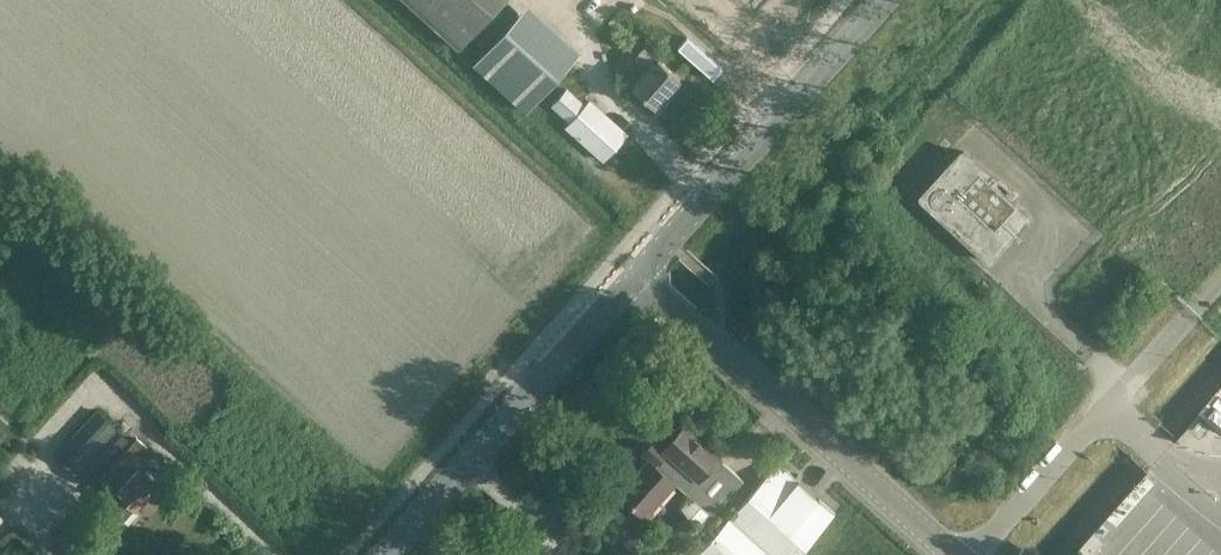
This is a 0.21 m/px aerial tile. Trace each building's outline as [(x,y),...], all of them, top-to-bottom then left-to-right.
[(501,0),(406,0),(458,47),(501,0)] [(528,111),(571,63),(517,14),(474,63),(528,111)] [(653,107),(680,78),(657,57),(655,59),(641,46),(632,56),(647,69),(630,86),(653,107)] [(604,161),(626,136),(587,101),(582,106),(565,91),(552,105),(569,121),(565,125),(604,161)] [(920,194),(919,195),(920,198),(987,259),(989,260),(992,259),(1029,218),(1030,215),(1029,213),(993,180),(996,177),(1015,193),(1018,190),(965,151),(961,150),(959,151),(920,194)] [(97,472),(129,436),(97,408),(65,443),(97,472)] [(743,478),(720,456),(684,424),(664,446),(666,447),(653,462),(649,458),(618,492),(644,515),(674,482),(672,480),(673,478),(690,494),(680,504),(702,524),(711,513),(743,478)] [(136,459),(148,446),(137,436),(125,449),(124,448),(100,474),(116,489),(104,502),(121,518),(133,505),(136,508),(160,482),(136,459)] [(693,554),(795,554),(834,512),(777,461),(693,554)]
